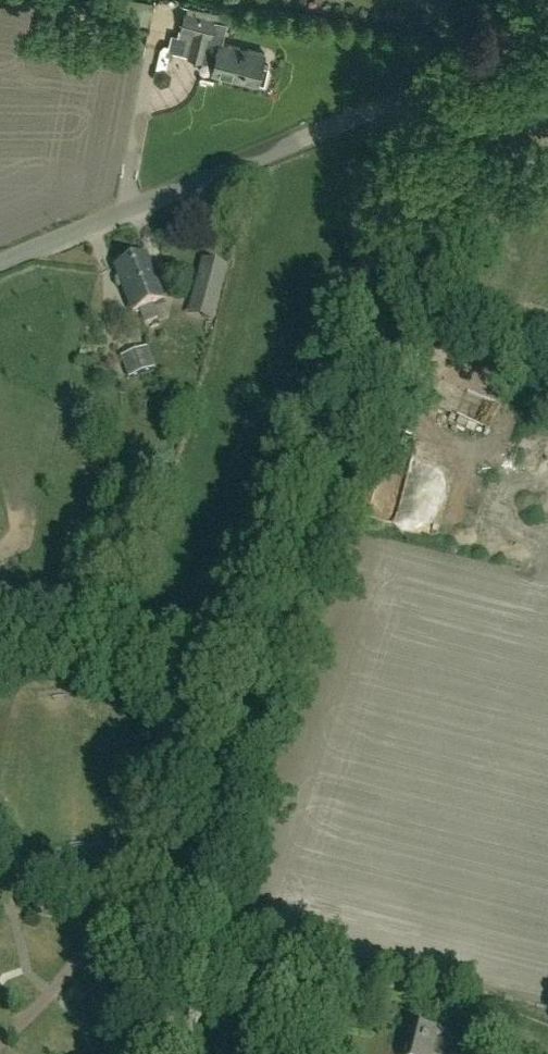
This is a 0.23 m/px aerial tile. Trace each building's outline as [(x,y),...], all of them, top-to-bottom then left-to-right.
[(211,74),(257,85),(265,53),(220,42),(225,23),(184,13),(180,30),(178,29),(177,35),(171,34),(167,51),(161,50),(160,54),(158,54),(152,80),(160,87),(169,83),(171,74),(166,69),(170,67),(173,54),(188,57),(202,60),(203,57),(215,60),(211,74)] [(146,254),(130,260),(148,306),(147,307),(152,305),(163,301),(165,300),(146,254)] [(148,306),(130,260),(114,267),(132,313),(139,310),(144,324),(158,319),(154,310),(152,305),(147,307),(148,306)] [(214,321),(228,269),(207,263),(193,316),(214,321)] [(154,367),(146,347),(122,357),(130,377),(154,367)] [(454,1039),(406,1027),(402,1044),(405,1045),(403,1053),(451,1053),(454,1039)]
